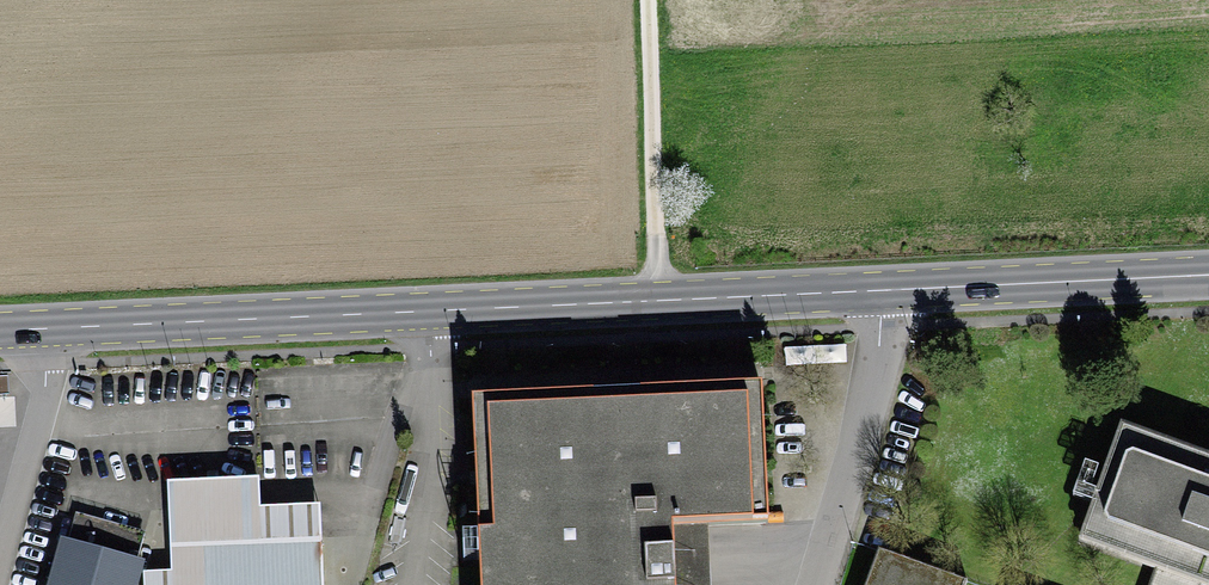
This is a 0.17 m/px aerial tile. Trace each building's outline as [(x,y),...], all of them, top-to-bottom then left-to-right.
[(475,401),(483,584),(694,584),(691,527),(769,524),(762,388),(475,401)] [(1123,430),(1080,551),(1154,578),(1152,584),(1208,584),(1208,461),(1123,430)] [(173,584),(324,584),(322,538),(263,541),(261,483),(169,487),(173,584)] [(143,537),(75,518),(56,584),(130,584),(143,537)] [(879,550),(866,584),(966,584),(967,582),(879,550)]
